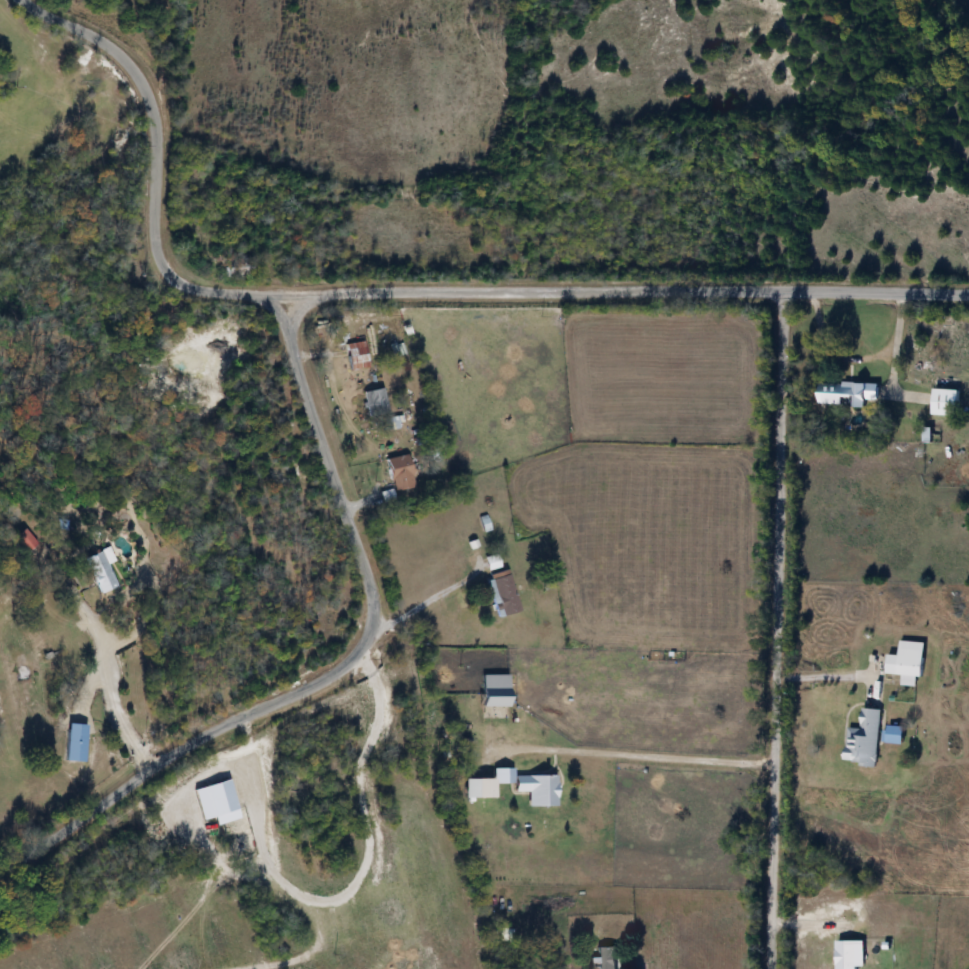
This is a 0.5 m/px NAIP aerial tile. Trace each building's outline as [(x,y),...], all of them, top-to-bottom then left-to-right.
[(367,343),(346,343),(346,370),(367,370),(367,343)] [(874,383),(815,383),(814,404),(874,405),(874,383)] [(361,391),(364,416),(386,413),(383,389),(361,391)] [(929,415),(957,415),(957,389),(929,389),(929,415)] [(391,492),(416,486),(408,453),(383,459),(391,492)] [(16,538),(26,550),(35,543),(25,531),(16,538)] [(98,594),(122,585),(108,548),(84,557),(98,594)] [(517,612),(506,569),(483,575),(494,618),(517,612)] [(883,673),(919,676),(921,642),(897,641),(896,656),(884,655),(883,673)] [(507,707),(507,676),(479,676),(479,707),(507,707)] [(874,765),(879,710),(858,708),(857,729),(844,728),(841,762),(874,765)] [(83,762),(83,724),(62,724),(62,762),(83,762)] [(511,775),(511,792),(526,792),(526,807),(554,807),(554,775),(511,775)] [(492,779),(459,779),(459,798),(492,798),(492,779)] [(230,812),(222,783),(204,788),(212,817),(230,812)] [(231,846),(262,837),(257,818),(226,827),(231,846)] [(852,941),(832,941),(832,968),(852,968),(852,941)] [(596,968),(613,968),(613,948),(596,948),(596,968)]
